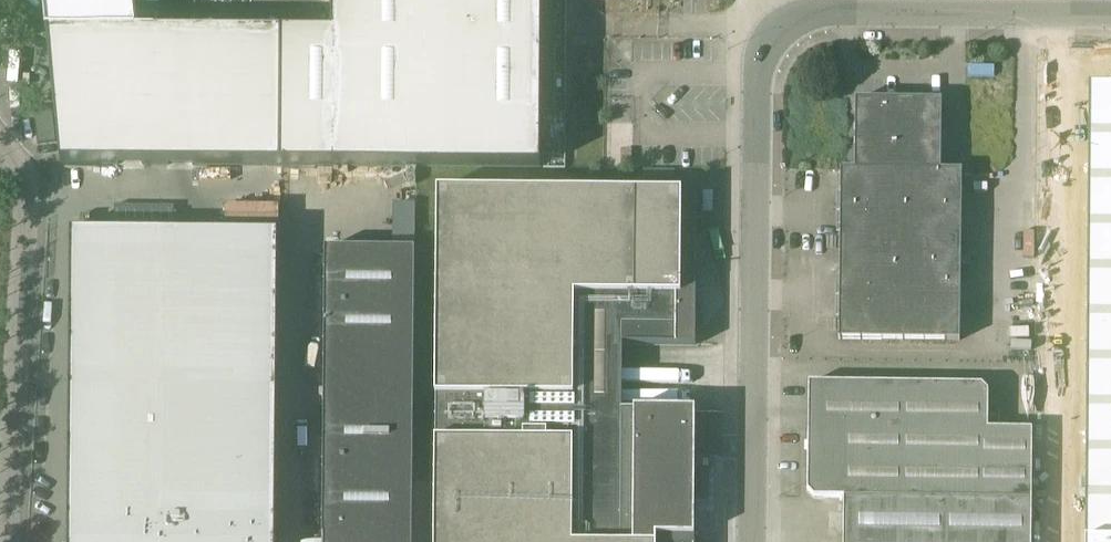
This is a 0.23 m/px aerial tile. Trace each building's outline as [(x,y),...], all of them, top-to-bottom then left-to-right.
[(331,33),(46,31),(60,164),(541,168),(542,0),(332,0),(331,33)] [(1085,541),(1110,541),(1110,87),(1089,87),(1085,541)] [(856,170),(941,171),(941,150),(948,150),(948,136),(941,136),(942,101),(920,100),(920,94),(899,93),(899,100),(857,99),(856,170)] [(591,135),(591,102),(572,102),(572,135),(591,135)] [(941,171),(856,170),(842,169),(840,338),(960,340),(961,171),(941,171)] [(438,189),(435,541),(694,541),(696,411),(618,410),(618,345),(696,345),(696,219),(697,192),(438,189)] [(68,541),(275,541),(277,231),(70,230),(68,541)] [(416,249),(326,248),(323,541),(413,541),(416,249)] [(845,499),(1031,501),(1032,430),(988,429),(988,391),(982,385),(810,383),(808,490),(815,497),(845,497),(845,499)] [(1031,501),(845,499),(844,541),(1031,541),(1031,501)]
